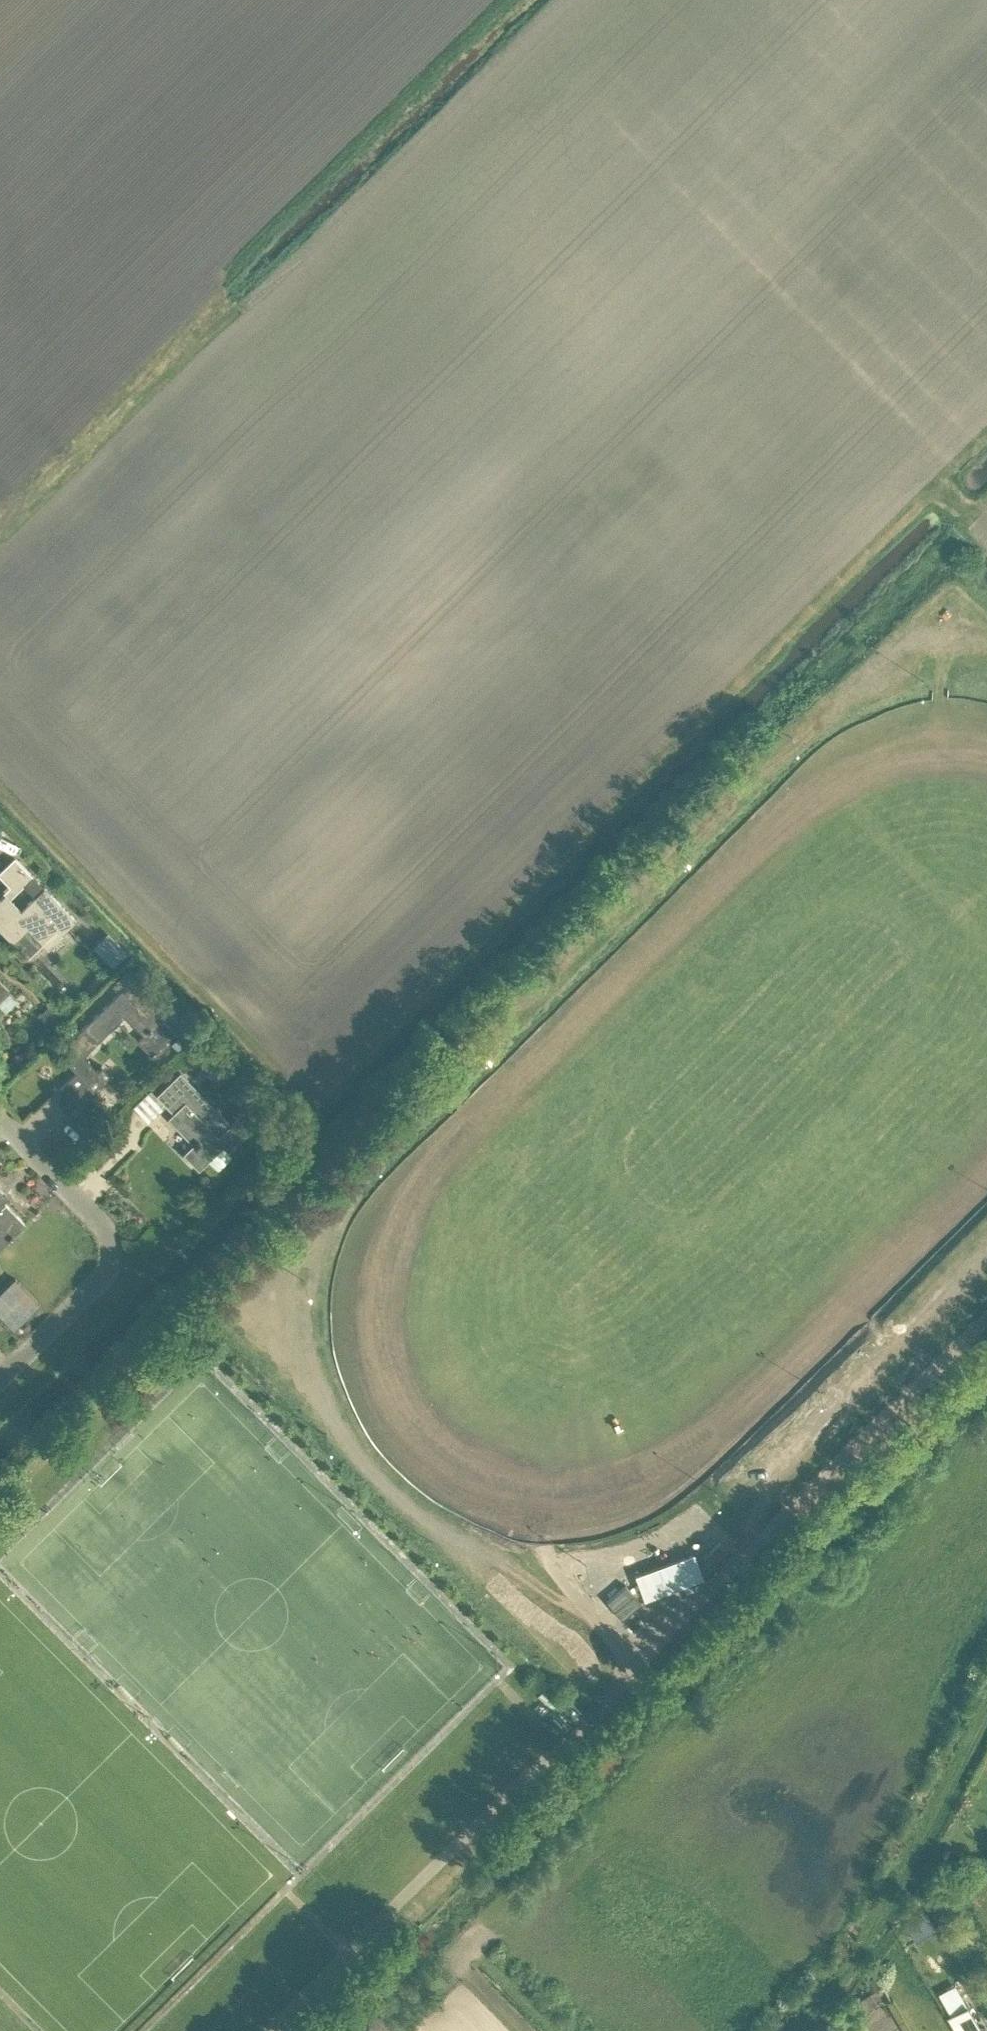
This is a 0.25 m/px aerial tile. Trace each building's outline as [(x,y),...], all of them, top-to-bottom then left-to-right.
[(45,884),(33,873),(15,854),(0,869),(0,873),(11,884),(12,885),(16,890),(25,882),(36,893),(21,907),(6,891),(1,896),(0,896),(0,927),(13,940),(28,955),(42,941),(43,940),(47,937),(57,926),(63,931),(77,917),(45,884)] [(112,964),(127,950),(107,931),(93,945),(112,964)] [(174,1030),(161,1017),(166,1012),(132,977),(76,1031),(79,1034),(63,1050),(74,1061),(83,1053),(124,1012),(143,1032),(136,1038),(151,1053),(174,1030)] [(10,989),(0,979),(0,998),(10,989)] [(49,1003),(38,1015),(52,1028),(63,1016),(49,1003)] [(216,1078),(231,1063),(210,1042),(196,1057),(216,1078)] [(70,1115),(112,1074),(103,1065),(98,1069),(88,1058),(76,1071),(60,1086),(69,1096),(60,1104),(70,1115)] [(249,1130),(235,1116),(230,1121),(180,1070),(156,1093),(166,1103),(173,1110),(167,1116),(193,1141),(183,1151),(199,1167),(207,1158),(218,1169),(231,1156),(221,1145),(223,1143),(225,1145),(230,1140),(234,1144),(249,1130)] [(24,1222),(3,1200),(7,1195),(0,1188),(0,1245),(9,1236),(11,1237),(15,1233),(14,1232),(24,1222)] [(644,1598),(703,1576),(693,1552),(635,1574),(644,1598)] [(621,1618),(640,1602),(625,1584),(606,1601),(621,1618)] [(869,1977),(877,1991),(884,1987),(876,1973),(869,1977)] [(865,2009),(877,2002),(872,1992),(859,1999),(865,2009)] [(949,2013),(959,2030),(986,2030),(970,2001),(949,2013)]
